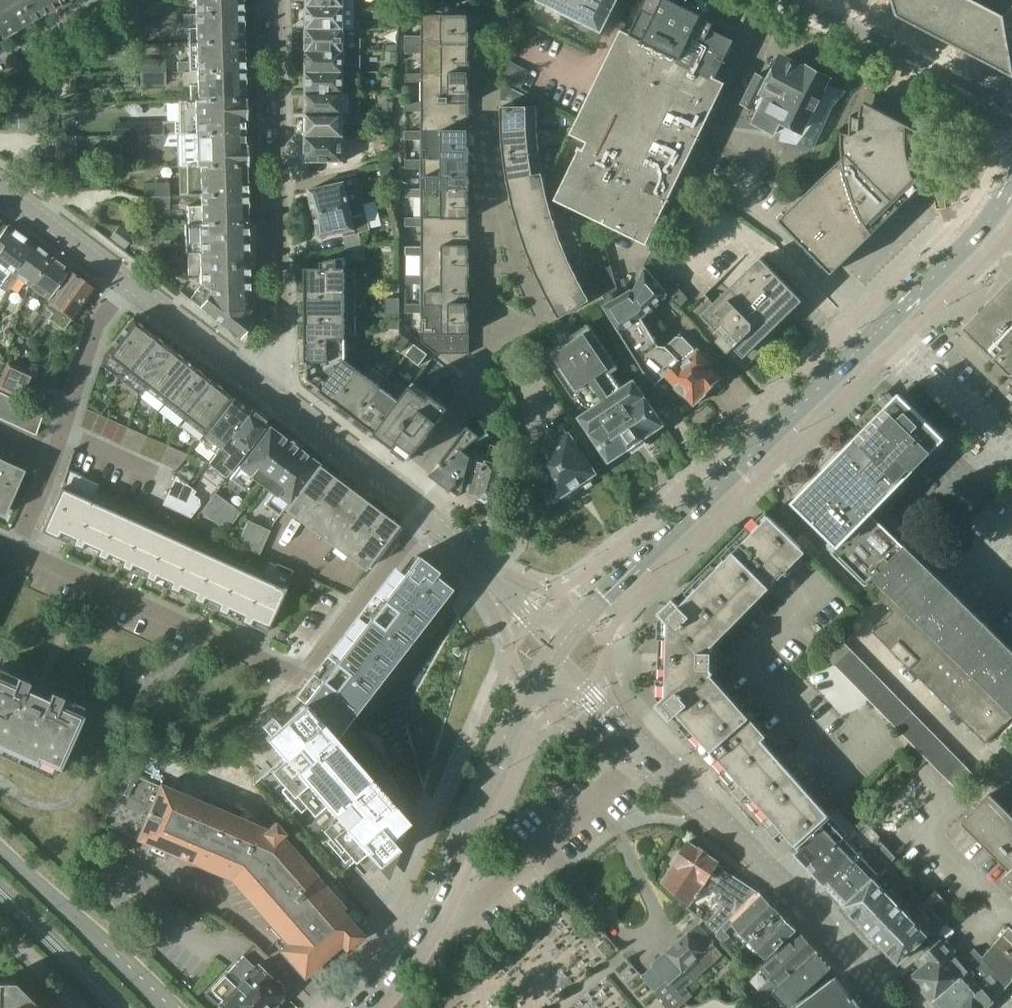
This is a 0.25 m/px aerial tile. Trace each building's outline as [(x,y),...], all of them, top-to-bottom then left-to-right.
[(2,38),(14,31),(14,30),(30,20),(19,0),(0,0),(0,34),(2,38)] [(30,20),(47,11),(48,12),(69,0),(19,0),(30,20)] [(195,13),(242,12),(241,0),(195,0),(195,13)] [(537,2),(602,34),(619,0),(538,0),(537,2)] [(631,33),(622,29),(571,134),(587,142),(584,149),(581,147),(556,199),(648,244),(727,82),(717,78),(728,54),(731,55),(737,42),(734,40),(735,39),(713,28),(715,23),(668,0),(647,0),(631,33)] [(894,4),(897,13),(897,15),(899,16),(916,25),(918,26),(944,39),(945,40),(971,54),(973,55),(999,68),(1001,69),(1011,75),(1011,0),(893,0),(894,4)] [(449,2),(437,2),(437,15),(442,15),(449,15),(449,2)] [(162,5),(162,15),(175,15),(175,4),(162,5)] [(308,6),(307,29),(355,29),(355,28),(355,6),(308,6)] [(195,14),(183,14),(184,28),(187,28),(188,43),(242,41),(242,12),(195,13),(195,14)] [(175,15),(162,15),(163,26),(175,25),(175,15)] [(406,36),(406,45),(422,45),(471,45),(471,34),(476,34),(485,15),(479,15),(449,15),(442,15),(437,15),(422,15),(422,36),(407,36),(406,36)] [(307,42),(307,51),(361,51),(362,28),(355,28),(355,29),(307,29),(307,42)] [(188,62),(177,62),(177,72),(183,72),(197,71),(243,70),(242,41),(188,43),(188,58),(188,62)] [(406,45),(406,53),(422,53),(422,74),(471,74),(471,61),(469,61),(469,46),(471,46),(471,45),(422,45),(406,45)] [(361,51),(307,51),(307,72),(345,72),(361,72),(361,51)] [(396,61),(396,52),(387,52),(387,60),(396,61)] [(827,82),(829,78),(809,68),(808,70),(782,57),(770,81),(757,75),(742,103),(761,113),(757,121),(784,135),(783,141),(814,148),(832,112),(827,110),(844,91),(827,82)] [(139,59),(140,72),(166,72),(165,58),(139,59)] [(518,90),(528,70),(508,60),(501,71),(506,84),(518,90)] [(197,71),(183,72),(183,86),(189,86),(189,100),(244,100),(243,70),(197,71)] [(166,85),(166,72),(140,72),(140,86),(166,85)] [(307,72),(307,92),(345,92),(362,92),(361,72),(345,72),(307,72)] [(406,74),(406,82),(422,82),(422,102),(471,102),(471,89),(469,89),(469,75),(471,75),(471,74),(422,74),(406,74)] [(502,83),(502,101),(527,101),(527,96),(502,83)] [(307,108),(307,113),(362,113),(362,92),(345,92),(307,92),(307,108)] [(178,120),(164,120),(164,134),(176,134),(178,134),(195,133),(244,132),(244,100),(189,100),(177,100),(178,120)] [(797,203),(781,219),(833,273),(834,272),(896,212),(902,207),(897,202),(911,189),(918,182),(916,178),(915,175),(914,171),(913,168),(912,164),(911,161),(910,157),(909,147),(908,140),(908,134),(908,125),(909,124),(864,100),(863,106),(862,112),(861,118),(854,115),(854,114),(853,114),(852,121),(852,132),(845,131),(843,131),(844,150),(844,157),(797,203)] [(394,113),(394,102),(384,102),(384,112),(394,113)] [(406,102),(406,111),(422,111),(422,131),(471,131),(471,118),(469,118),(469,104),(471,104),(471,102),(422,102),(407,102),(406,102)] [(516,107),(502,107),(503,132),(538,130),(537,107),(516,107)] [(49,113),(35,113),(36,129),(39,129),(49,129),(49,113)] [(307,113),(307,136),(344,136),(344,124),(345,124),(361,123),(361,119),(372,119),(372,113),(362,113),(307,113)] [(138,121),(138,134),(164,134),(164,120),(138,121)] [(538,130),(503,132),(505,156),(540,152),(538,130)] [(406,131),(406,140),(422,140),(422,160),(471,160),(471,147),(469,147),(469,133),(471,133),(471,131),(422,131),(407,131),(406,131)] [(176,134),(164,134),(164,147),(177,147),(177,166),(186,166),(245,165),(244,132),(195,133),(178,134),(176,134)] [(164,134),(138,134),(138,148),(164,147),(164,134)] [(307,136),(306,162),(310,162),(330,162),(344,162),(344,159),(344,136),(307,136)] [(540,152),(505,156),(509,181),(543,174),(540,154),(540,152)] [(406,160),(406,168),(406,169),(407,169),(422,169),(422,185),(422,189),(471,189),(471,176),(469,176),(469,161),(471,161),(471,160),(422,160),(407,160),(406,160)] [(245,165),(186,166),(186,195),(200,195),(246,194),(245,165)] [(333,184),(310,189),(315,213),(358,204),(364,202),(361,189),(358,174),(332,179),(333,184)] [(543,174),(509,181),(514,205),(548,196),(543,175),(543,174)] [(144,183),(144,196),(169,196),(169,182),(144,183)] [(406,189),(406,197),(422,197),(422,218),(471,218),(471,205),(469,205),(469,190),(471,190),(471,189),(422,189),(406,189)] [(201,205),(187,206),(187,224),(246,223),(246,214),(246,194),(200,195),(201,205)] [(170,209),(169,196),(144,196),(144,210),(170,209)] [(548,196),(514,205),(520,228),(554,218),(548,196)] [(358,204),(315,213),(320,237),(343,233),(344,237),(347,250),(363,247),(360,233),(370,230),(367,216),(364,202),(358,204)] [(422,218),(406,218),(406,227),(422,227),(422,247),(471,246),(471,234),(469,234),(469,219),(471,219),(471,218),(422,218)] [(554,218),(520,228),(528,251),(561,239),(554,218)] [(246,223),(187,224),(185,224),(186,254),(188,254),(188,274),(200,274),(200,283),(201,284),(190,299),(237,336),(239,334),(240,335),(245,334),(250,328),(249,324),(247,323),(249,320),(244,316),(249,309),(248,308),(246,223)] [(2,287),(34,244),(7,225),(0,235),(0,286),(2,287)] [(134,237),(119,225),(109,238),(124,249),(134,237)] [(561,239),(528,251),(537,274),(569,259),(561,239)] [(34,244),(2,287),(7,291),(18,277),(30,286),(52,257),(34,244)] [(406,247),(406,255),(407,255),(422,255),(422,275),(471,275),(471,262),(469,262),(469,248),(471,248),(471,246),(422,247),(406,247)] [(346,268),(346,256),(322,262),(322,268),(306,268),(306,292),(357,292),(357,268),(346,268)] [(52,257),(30,286),(48,299),(69,270),(52,257)] [(745,357),(787,316),(803,300),(762,257),(704,314),(723,335),(718,339),(729,351),(735,346),(745,357)] [(579,280),(569,259),(537,274),(548,296),(579,280)] [(593,275),(606,301),(620,294),(612,266),(593,275)] [(664,289),(646,266),(633,291),(632,289),(603,304),(625,339),(632,350),(644,370),(659,385),(669,376),(695,404),(722,378),(711,366),(713,363),(700,349),(698,351),(681,333),(667,346),(659,345),(643,319),(668,295),(669,295),(664,289)] [(74,273),(47,308),(54,312),(49,318),(63,329),(94,288),(74,273)] [(471,275),(422,275),(406,275),(406,284),(422,284),(422,304),(471,304),(471,291),(469,291),(469,277),(471,277),(471,275)] [(964,328),(1011,375),(1011,279),(964,328)] [(590,300),(579,280),(548,296),(560,318),(590,300)] [(386,292),(400,292),(400,284),(386,284),(386,292)] [(664,289),(669,295),(668,295),(679,308),(689,299),(675,284),(664,289)] [(357,292),(306,292),(306,315),(357,315),(357,292)] [(400,298),(386,298),(386,307),(400,307),(400,298)] [(406,313),(422,313),(422,334),(460,334),(460,354),(470,354),(470,334),(471,334),(471,320),(469,320),(469,306),(471,306),(471,304),(422,304),(406,304),(406,313)] [(386,307),(386,315),(400,315),(400,307),(386,307)] [(36,310),(29,318),(36,324),(43,315),(36,310)] [(357,315),(306,315),(306,338),(347,338),(347,339),(357,339),(357,315)] [(132,318),(102,356),(123,372),(153,334),(132,318)] [(400,321),(386,321),(386,329),(400,329),(400,321)] [(634,379),(622,387),(613,373),(619,368),(589,324),(544,354),(574,399),(581,395),(590,408),(578,416),(610,463),(665,425),(634,379)] [(153,334),(123,372),(143,387),(172,350),(153,334)] [(460,334),(422,334),(422,342),(438,354),(440,354),(460,354),(460,334)] [(410,341),(404,336),(395,347),(402,352),(410,341)] [(306,338),(306,361),(306,362),(309,362),(309,377),(309,379),(347,360),(347,339),(347,338),(306,338)] [(422,349),(415,344),(407,355),(413,360),(422,349)] [(420,366),(428,354),(422,349),(413,360),(420,366)] [(172,350),(143,387),(163,403),(192,365),(172,350)] [(347,360),(309,379),(310,380),(322,389),(321,391),(340,405),(364,373),(363,372),(347,360)] [(34,375),(8,363),(0,380),(0,388),(23,399),(34,375)] [(364,373),(340,405),(358,419),(383,387),(384,388),(390,380),(369,364),(363,372),(364,373)] [(192,365),(163,403),(183,419),(212,381),(192,365)] [(212,381),(183,419),(203,435),(233,397),(212,381)] [(451,407),(434,394),(416,381),(401,401),(402,402),(378,434),(396,448),(395,450),(408,460),(409,458),(411,459),(451,407)] [(383,387),(358,419),(378,434),(402,402),(401,401),(384,388),(383,387)] [(945,438),(899,393),(886,407),(793,502),(837,546),(831,551),(866,586),(903,545),(879,521),(913,486),(905,479),(945,438)] [(0,412),(0,418),(9,423),(19,401),(8,396),(0,412)] [(203,435),(199,441),(216,454),(249,410),(247,408),(247,405),(243,402),(240,402),(233,397),(203,435)] [(19,401),(9,423),(21,428),(31,406),(19,401)] [(44,412),(31,406),(21,428),(36,435),(44,412)] [(216,454),(209,463),(226,476),(266,423),(249,410),(216,454)] [(101,435),(109,419),(99,414),(91,431),(101,435)] [(121,444),(128,427),(119,423),(112,440),(121,444)] [(239,467),(230,479),(245,490),(254,478),(273,492),(264,504),(279,516),(284,510),(317,465),(318,464),(297,448),(298,447),(290,441),(289,442),(268,427),(239,466),(239,467)] [(468,451),(470,449),(468,445),(480,437),(467,427),(440,463),(442,466),(431,475),(450,489),(450,490),(452,491),(453,490),(460,495),(463,492),(467,476),(472,455),(468,451)] [(538,456),(533,459),(548,480),(543,484),(539,489),(546,499),(553,499),(558,495),(559,497),(578,484),(583,486),(593,480),(593,474),(595,472),(570,434),(565,428),(552,438),(533,450),(538,456)] [(140,453),(148,436),(139,432),(131,449),(140,453)] [(160,462),(167,445),(158,441),(151,458),(160,462)] [(489,454),(477,450),(470,449),(468,451),(472,455),(467,476),(471,477),(468,489),(471,490),(471,493),(478,494),(478,495),(479,495),(481,500),(491,503),(495,500),(496,500),(510,448),(492,444),(489,454)] [(41,531),(145,578),(266,633),(292,576),(287,574),(290,569),(268,559),(260,578),(93,502),(101,483),(68,469),(74,449),(73,449),(61,487),(41,531)] [(177,469),(188,454),(178,450),(171,467),(177,469)] [(4,515),(23,470),(3,460),(0,468),(0,513),(4,515)] [(317,465),(284,510),(287,512),(300,522),(305,515),(333,477),(317,465)] [(196,491),(192,488),(176,476),(167,495),(186,504),(194,495),(196,491)] [(305,515),(300,522),(316,534),(321,527),(349,489),(333,477),(305,515)] [(321,527),(316,534),(332,546),(337,539),(365,501),(349,489),(321,527)] [(240,511),(216,493),(202,512),(226,531),(240,511)] [(200,499),(194,495),(186,504),(167,495),(163,504),(191,517),(200,505),(200,499)] [(337,539),(332,546),(348,558),(353,551),(381,513),(365,501),(337,539)] [(758,519),(756,517),(675,599),(674,598),(659,612),(669,622),(668,628),(659,629),(657,688),(667,688),(667,695),(656,704),(671,720),(672,718),(724,776),(764,740),(709,678),(716,672),(715,648),(708,641),(802,547),(767,511),(758,519)] [(353,551),(348,558),(364,570),(369,563),(398,525),(381,513),(353,551)] [(866,586),(892,612),(872,632),(889,649),(897,641),(916,660),(909,667),(985,743),(986,744),(1006,724),(1005,724),(1011,717),(1011,648),(906,544),(904,546),(903,545),(866,586)] [(296,708),(264,737),(375,864),(383,857),(392,867),(413,813),(411,810),(412,809),(341,728),(359,705),(370,710),(451,606),(451,605),(445,595),(449,589),(450,588),(449,587),(433,575),(436,570),(417,555),(316,686),(304,701),(303,702),(296,708)] [(833,665),(849,648),(841,640),(824,655),(833,665)] [(897,641),(889,649),(908,668),(909,667),(916,660),(897,641)] [(842,674),(858,658),(849,648),(833,665),(842,674)] [(0,658),(0,755),(51,778),(88,696),(55,681),(47,699),(25,690),(34,671),(1,656),(0,658)] [(852,683),(868,667),(858,658),(842,674),(852,683)] [(861,692),(877,676),(868,667),(852,683),(861,692)] [(870,701),(886,685),(877,676),(861,692),(870,701)] [(879,711),(895,695),(886,685),(870,701),(879,711)] [(888,720),(904,704),(895,695),(879,711),(888,720)] [(897,729),(913,713),(904,704),(888,720),(897,729)] [(906,738),(922,722),(913,713),(897,729),(906,738)] [(916,747),(932,731),(922,722),(906,738),(911,743),(916,747)] [(925,757),(941,741),(932,731),(916,747),(925,757)] [(782,830),(798,846),(830,815),(764,740),(724,776),(735,788),(734,789),(742,798),(743,798),(769,826),(768,827),(776,836),(782,830)] [(941,741),(925,757),(928,760),(934,766),(950,750),(941,741)] [(911,743),(902,751),(919,768),(928,760),(925,757),(916,747),(911,743)] [(934,766),(938,770),(943,775),(959,759),(950,750),(934,766)] [(959,759),(943,775),(952,784),(968,768),(959,759)] [(290,826),(308,810),(268,764),(254,776),(254,785),(290,826)] [(968,768),(952,784),(961,793),(977,778),(968,768)] [(103,822),(181,855),(231,878),(288,945),(283,950),(304,975),(341,944),(346,950),(360,939),(340,915),(341,913),(281,839),(287,834),(277,822),(265,831),(205,803),(152,781),(152,782),(125,771),(103,822)] [(992,793),(962,822),(1010,870),(1004,877),(1011,885),(1011,813),(992,793)] [(831,816),(830,815),(798,846),(794,850),(811,868),(855,827),(838,809),(831,816)] [(855,827),(811,868),(829,886),(880,836),(872,827),(882,817),(875,809),(855,827)] [(880,836),(829,886),(846,904),(896,857),(879,839),(881,836),(880,836)] [(719,861),(690,840),(663,881),(691,904),(696,896),(698,897),(701,892),(699,891),(705,883),(721,893),(717,897),(725,905),(708,923),(717,932),(730,919),(735,913),(757,891),(716,865),(719,861)] [(845,905),(864,923),(907,882),(889,864),(896,857),(846,904),(845,905)] [(881,942),(882,942),(925,901),(907,882),(864,923),(862,924),(880,943),(881,942)] [(726,932),(735,924),(751,940),(780,912),(763,895),(734,922),(730,919),(717,932),(716,934),(724,943),(731,936),(726,932)] [(943,920),(925,901),(882,942),(900,961),(943,920)] [(799,932),(780,912),(751,940),(769,959),(799,932)] [(643,976),(642,977),(670,1007),(679,1007),(693,995),(687,987),(723,954),(714,944),(698,925),(653,965),(654,967),(643,976)] [(969,972),(934,1002),(940,1007),(986,1007),(993,1002),(994,1003),(1011,982),(1011,929),(1009,926),(983,957),(971,968),(974,971),(971,974),(969,972)] [(817,952),(800,934),(764,968),(773,978),(752,998),(757,1007),(766,999),(767,999),(774,992),(773,991),(817,952)] [(912,976),(934,1002),(969,972),(969,971),(941,939),(919,959),(924,965),(912,976)] [(284,991),(257,964),(265,956),(254,945),(224,975),(223,974),(210,988),(221,1000),(216,1004),(220,1007),(267,1007),(284,991)] [(964,960),(971,968),(983,957),(975,948),(964,960)] [(831,968),(817,952),(773,991),(774,992),(789,1007),(831,968)] [(853,999),(851,995),(852,995),(837,976),(798,1006),(800,1007),(857,1007),(853,999)] [(13,982),(0,982),(0,1007),(40,1007),(13,982)]
